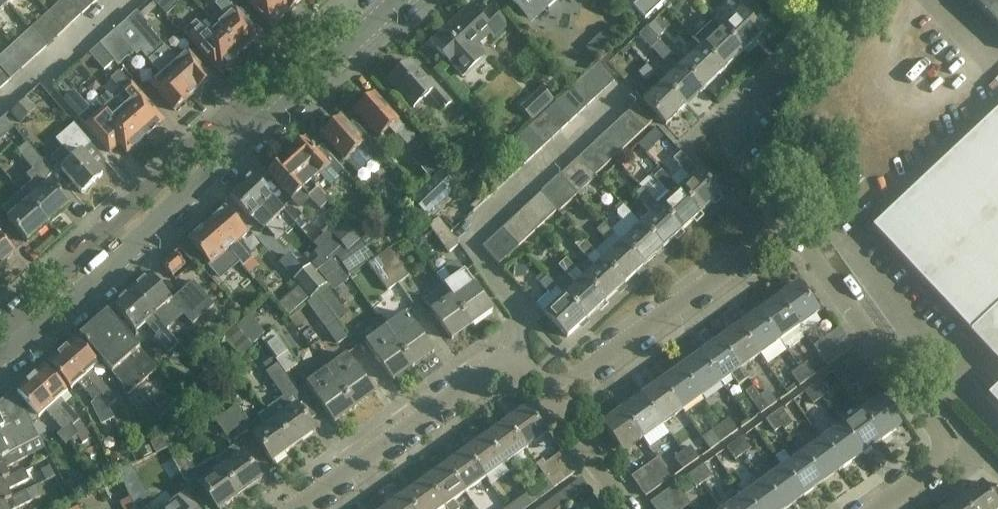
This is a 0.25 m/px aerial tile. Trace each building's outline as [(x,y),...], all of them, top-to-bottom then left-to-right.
[(5,0),(0,0),(0,14),(10,5),(5,0)] [(69,0),(63,0),(48,14),(64,32),(83,15),(69,0)] [(158,8),(151,0),(126,22),(192,96),(197,91),(198,92),(211,80),(188,54),(177,64),(164,48),(151,32),(153,31),(144,20),(158,8)] [(158,8),(166,17),(179,6),(173,0),(152,0),(151,0),(158,8)] [(217,28),(240,54),(259,38),(225,0),(222,0),(215,7),(226,20),(217,28)] [(270,27),(288,12),(278,0),(246,0),(270,27)] [(288,12),(289,12),(303,0),(278,0),(288,12)] [(509,1),(522,15),(526,11),(534,19),(555,0),(509,0),(509,1)] [(979,8),(997,28),(997,0),(972,0),(979,8)] [(749,3),(721,29),(744,53),(744,52),(761,36),(762,36),(763,35),(751,22),(759,14),(749,3)] [(431,43),(444,58),(462,77),(485,57),(476,48),(490,35),(494,39),(507,26),(491,9),(480,18),(470,7),(431,43)] [(64,32),(48,14),(41,20),(57,38),(64,32)] [(192,96),(126,22),(99,46),(115,62),(118,67),(134,54),(137,57),(141,53),(148,62),(161,78),(152,86),(175,112),(187,101),(187,100),(192,96)] [(696,40),(702,47),(725,71),(725,70),(742,54),(744,53),(721,29),(714,22),(696,40)] [(184,34),(215,69),(219,66),(222,70),(240,54),(217,28),(208,36),(196,23),(184,34)] [(638,36),(651,50),(661,42),(647,28),(638,36)] [(47,47),(31,30),(13,46),(28,64),(47,47)] [(13,46),(0,58),(0,68),(11,80),(28,64),(13,46)] [(115,62),(99,46),(89,55),(101,69),(104,71),(115,62)] [(702,47),(682,66),(705,90),(706,89),(706,88),(723,72),(725,71),(702,47)] [(389,81),(402,96),(414,109),(430,94),(445,111),(452,104),(430,79),(427,82),(410,63),(389,81)] [(598,64),(590,72),(606,90),(614,82),(598,64)] [(682,66),(663,84),(686,107),(687,107),(686,106),(704,90),(705,90),(682,66)] [(0,68),(0,90),(11,80),(0,68)] [(128,83),(120,72),(111,80),(120,92),(111,99),(145,138),(163,122),(128,83)] [(590,72),(581,80),(597,98),(606,90),(590,72)] [(581,80),(573,88),(589,106),(597,98),(581,80)] [(686,107),(663,84),(643,102),(666,126),(667,125),(685,108),(686,107)] [(573,88),(563,97),(580,114),(589,106),(573,88)] [(355,112),(368,127),(379,139),(389,130),(396,137),(399,134),(409,145),(414,140),(374,95),(373,95),(374,96),(368,102),(367,101),(355,112)] [(563,97),(555,105),(571,122),(580,114),(563,97)] [(145,138),(111,99),(92,115),(127,154),(145,138)] [(12,115),(20,124),(35,110),(27,101),(12,115)] [(555,105),(545,114),(561,132),(571,122),(555,105)] [(636,106),(627,114),(643,132),(652,123),(636,106)] [(872,229),(873,230),(873,229),(970,333),(969,333),(997,363),(997,111),(872,229)] [(545,114),(527,130),(544,148),(561,132),(545,114)] [(627,114),(617,123),(633,141),(643,132),(627,114)] [(354,123),(348,128),(340,119),(322,136),(357,175),(382,153),(370,139),(369,139),(354,123)] [(617,123),(608,132),(624,149),(633,141),(617,123)] [(74,126),(64,134),(56,141),(73,160),(61,171),(82,194),(102,176),(82,153),(91,145),(74,126)] [(527,130),(519,138),(536,155),(544,148),(527,130)] [(608,132),(598,141),(614,158),(624,149),(608,132)] [(519,138),(512,145),(528,162),(536,155),(519,138)] [(294,153),(288,158),(317,191),(326,183),(330,188),(340,180),(338,177),(344,172),(335,161),(328,167),(305,141),(292,152),(294,153)] [(598,141),(589,149),(605,167),(614,158),(598,141)] [(43,162),(26,144),(17,153),(33,171),(43,162)] [(528,162),(512,145),(501,155),(518,172),(528,162)] [(589,149),(579,158),(595,176),(605,167),(589,149)] [(689,180),(678,190),(701,215),(702,214),(701,214),(719,198),(721,197),(681,154),(673,160),(683,170),(682,171),(689,180)] [(328,203),(288,158),(282,164),(280,162),(268,174),(292,200),(302,192),(320,211),(328,203)] [(579,158),(560,176),(576,193),(595,176),(579,158)] [(672,198),(661,208),(660,209),(682,232),(683,232),(682,231),(700,215),(701,215),(678,190),(662,171),(654,179),(672,198)] [(441,172),(410,202),(426,218),(457,189),(441,172)] [(230,197),(243,212),(250,219),(262,208),(273,220),(284,210),(252,176),(230,197)] [(560,176),(541,194),(557,211),(576,193),(560,176)] [(49,183),(28,202),(48,225),(70,206),(49,183)] [(653,216),(642,226),(641,226),(663,250),(664,249),(663,249),(681,233),(682,232),(660,209),(661,208),(643,189),(635,196),(645,206),(644,207),(653,216)] [(541,194),(532,202),(548,220),(557,211),(541,194)] [(48,225),(28,202),(7,220),(27,243),(48,225)] [(532,202),(522,211),(538,229),(548,220),(532,202)] [(633,233),(622,243),(644,267),(645,267),(644,267),(662,250),(662,251),(663,250),(641,226),(642,226),(623,207),(618,212),(618,216),(633,233)] [(208,225),(207,225),(240,263),(244,268),(252,260),(237,243),(247,235),(225,210),(213,221),(215,223),(209,227),(208,225)] [(522,211),(512,220),(528,238),(538,229),(522,211)] [(459,246),(450,234),(439,219),(429,226),(448,254),(459,246)] [(512,220),(503,229),(519,246),(528,238),(512,220)] [(358,222),(355,225),(351,229),(361,240),(368,233),(358,222)] [(240,263),(207,225),(207,226),(209,228),(203,232),(202,230),(179,250),(193,265),(202,257),(207,262),(204,264),(213,273),(214,272),(220,278),(235,265),(237,266),(240,263)] [(597,232),(606,242),(614,235),(605,225),(597,232)] [(503,229),(493,239),(509,256),(519,246),(503,229)] [(314,245),(329,261),(332,259),(346,250),(329,231),(314,245)] [(14,254),(0,238),(0,267),(14,254)] [(509,256),(493,239),(483,248),(499,266),(509,256)] [(595,267),(584,278),(583,279),(606,303),(606,302),(624,286),(625,285),(602,261),(586,242),(578,249),(587,260),(588,259),(595,267)] [(622,243),(602,261),(625,285),(625,284),(643,268),(644,267),(622,243)] [(390,249),(379,257),(398,284),(409,276),(390,249)] [(175,254),(162,265),(173,278),(186,267),(175,254)] [(398,284),(379,257),(368,265),(387,292),(398,284)] [(339,269),(332,259),(329,261),(330,262),(318,271),(325,280),(339,269)] [(576,286),(564,296),(587,321),(587,320),(605,303),(605,304),(606,303),(583,279),(584,278),(566,260),(559,267),(576,286)] [(445,286),(444,287),(472,326),(473,325),(471,322),(489,310),(491,312),(493,311),(464,272),(461,268),(454,265),(438,276),(445,286)] [(310,268),(295,281),(310,300),(325,287),(310,268)] [(172,301),(150,276),(131,292),(132,294),(153,318),(154,317),(165,307),(175,319),(181,313),(192,326),(214,307),(193,283),(172,301)] [(539,284),(549,295),(557,288),(547,277),(539,284)] [(798,284),(778,299),(799,327),(819,313),(798,284)] [(472,326),(444,287),(424,301),(452,340),(453,339),(452,336),(469,324),(471,326),(472,326)] [(329,288),(318,296),(338,323),(348,316),(329,288)] [(153,318),(132,294),(127,298),(125,297),(113,307),(136,333),(145,325),(166,348),(174,340),(154,317),(153,318)] [(349,338),(318,296),(307,303),(338,346),(349,338)] [(587,321),(564,296),(545,315),(567,339),(569,337),(568,337),(586,321),(587,321)] [(759,312),(780,341),(787,351),(806,337),(778,299),(759,312)] [(759,312),(739,327),(760,356),(780,341),(759,312)] [(157,369),(121,328),(107,313),(105,314),(106,316),(82,337),(81,336),(79,337),(121,386),(127,397),(157,369)] [(406,314),(385,329),(414,368),(414,367),(412,364),(430,351),(432,354),(434,353),(406,314)] [(739,327),(719,341),(740,370),(760,356),(739,327)] [(414,368),(385,329),(365,343),(393,382),(395,381),(393,378),(411,366),(413,368),(414,368)] [(814,347),(821,357),(846,339),(839,329),(814,347)] [(261,340),(278,364),(285,374),(297,366),(273,332),(261,340)] [(846,339),(821,357),(828,366),(853,348),(846,339)] [(76,340),(63,352),(99,393),(101,392),(109,408),(117,401),(109,391),(109,390),(92,371),(99,365),(89,355),(76,340)] [(719,341),(700,355),(721,384),(731,377),(738,387),(748,380),(740,370),(719,341)] [(99,393),(63,352),(48,365),(71,390),(79,383),(96,402),(104,420),(112,414),(109,408),(101,392),(99,393)] [(689,362),(681,369),(701,398),(721,384),(700,355),(699,356),(697,354),(688,360),(689,362)] [(347,355),(327,370),(326,371),(355,409),(356,409),(354,406),(372,393),(374,396),(376,395),(347,355)] [(833,373),(839,383),(865,365),(858,355),(833,373)] [(299,375),(323,408),(335,424),(336,423),(334,420),(352,407),(354,410),(355,409),(326,371),(327,370),(320,360),(299,375)] [(807,363),(799,370),(807,382),(816,375),(807,363)] [(285,374),(278,364),(266,373),(283,398),(267,409),(294,447),(313,434),(315,433),(308,423),(316,417),(285,374)] [(865,365),(839,383),(846,392),(872,375),(865,365)] [(31,380),(70,424),(80,435),(77,437),(82,445),(91,439),(80,421),(60,399),(67,393),(45,368),(31,380)] [(681,369),(660,383),(681,412),(701,398),(681,369)] [(807,382),(799,370),(792,375),(800,387),(807,382)] [(63,430),(70,424),(31,380),(17,392),(30,407),(39,418),(46,412),(63,430)] [(821,382),(812,388),(820,400),(829,394),(821,382)] [(660,383),(641,397),(662,426),(681,412),(660,383)] [(744,402),(752,403),(761,415),(769,409),(760,397),(753,387),(745,393),(744,402)] [(820,400),(812,388),(805,393),(813,405),(820,400)] [(997,407),(997,388),(988,397),(997,407)] [(769,391),(760,397),(769,409),(777,403),(769,391)] [(8,458),(21,451),(39,440),(30,422),(14,396),(0,408),(0,461),(8,458)] [(641,397),(622,411),(643,440),(662,426),(641,397)] [(880,399),(860,413),(881,442),(901,428),(880,399)] [(235,407),(224,415),(241,437),(251,429),(235,407)] [(527,408),(506,423),(526,450),(546,435),(527,408)] [(294,447),(267,409),(258,416),(266,427),(253,437),(272,464),(274,462),(294,447)] [(793,425),(782,409),(773,415),(782,428),(784,431),(793,425)] [(643,440),(622,411),(602,425),(623,454),(643,440)] [(860,413),(840,427),(861,456),(881,442),(860,413)] [(241,437),(224,415),(215,421),(231,444),(241,437)] [(782,428),(773,415),(766,421),(775,433),(782,428)] [(738,431),(729,419),(721,425),(730,437),(738,431)] [(506,423),(486,438),(506,465),(526,450),(506,423)] [(730,437),(721,425),(702,439),(711,451),(730,437)] [(840,427),(821,441),(842,470),(861,456),(840,427)] [(151,444),(156,454),(167,449),(161,437),(151,444)] [(486,438),(466,452),(486,479),(506,465),(486,438)] [(743,438),(735,444),(743,456),(751,450),(743,438)] [(821,441),(802,455),(823,484),(842,470),(821,441)] [(743,456),(735,444),(727,449),(735,461),(743,456)] [(236,446),(215,461),(240,496),(259,482),(259,483),(261,481),(236,446)] [(691,448),(682,454),(690,465),(699,459),(691,448)] [(8,479),(4,471),(26,460),(21,451),(8,458),(0,461),(0,483),(8,479)] [(466,452),(446,466),(465,494),(486,479),(466,452)] [(216,508),(222,508),(240,496),(215,461),(213,462),(211,459),(195,470),(183,453),(173,460),(187,485),(195,479),(216,508)] [(577,473),(562,453),(545,465),(542,461),(536,465),(545,479),(553,490),(577,473)] [(690,465),(682,454),(674,460),(683,471),(690,465)] [(775,460),(782,469),(803,498),(823,484),(802,455),(790,463),(784,454),(775,460)] [(631,478),(638,488),(664,469),(657,460),(631,478)] [(426,481),(446,508),(458,508),(453,502),(465,494),(446,466),(426,481)] [(704,466),(695,472),(704,484),(712,478),(704,466)] [(664,469),(638,488),(645,498),(671,479),(664,469)] [(763,483),(782,508),(787,508),(803,498),(782,469),(763,483)] [(11,501),(7,492),(28,482),(22,472),(8,479),(0,483),(0,507),(11,501)] [(704,484),(695,472),(688,477),(696,489),(704,484)] [(553,490),(545,479),(526,493),(534,504),(553,490)] [(582,479),(558,496),(565,506),(589,489),(582,479)] [(406,495),(416,508),(444,508),(445,508),(426,481),(406,495)] [(743,497),(752,508),(782,508),(763,483),(743,497)] [(960,500),(967,508),(997,508),(997,491),(997,490),(989,495),(981,484),(979,485),(980,486),(960,500)] [(654,508),(664,508),(683,496),(676,485),(650,504),(654,508)] [(30,504),(41,497),(36,487),(25,494),(11,501),(0,507),(0,508),(21,508),(30,504)] [(169,508),(199,508),(186,492),(173,501),(176,504),(169,508)] [(526,493),(506,508),(507,508),(527,508),(534,504),(526,493)] [(406,495),(386,508),(416,508),(406,495)] [(558,496),(540,508),(561,508),(565,506),(558,496)] [(664,508),(685,508),(690,505),(683,496),(664,508)] [(726,508),(752,508),(743,497),(726,508)] [(960,500),(947,508),(967,508),(960,500)]
